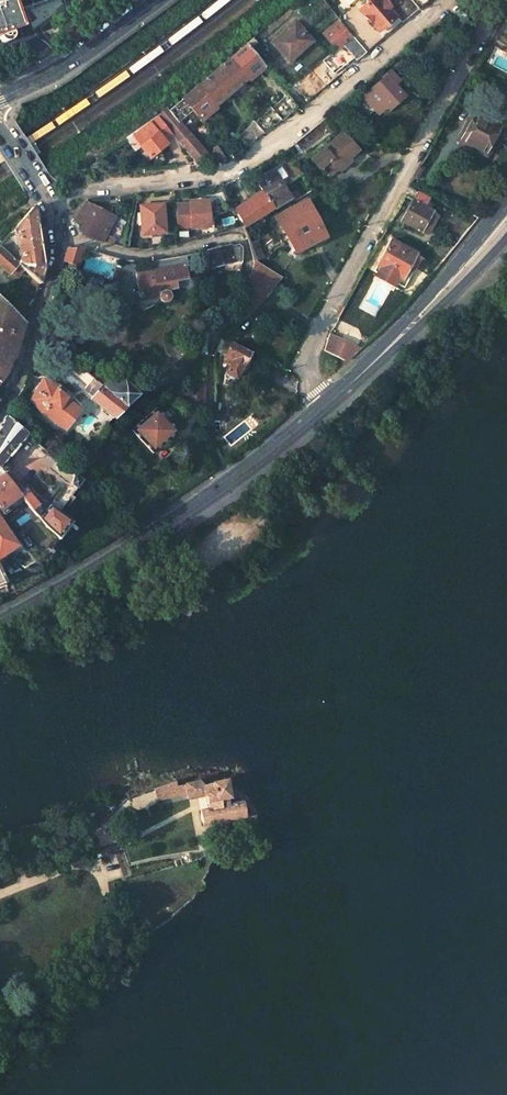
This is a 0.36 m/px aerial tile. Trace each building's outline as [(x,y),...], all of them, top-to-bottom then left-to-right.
[(1,39),(2,39),(3,39),(6,39),(7,39),(9,37),(11,35),(11,31),(10,30),(20,26),(15,10),(23,7),(24,6),(26,0),(0,0),(0,38),(1,39)] [(418,9),(411,0),(397,0),(389,6),(385,1),(386,0),(371,0),(360,9),(378,31),(383,28),(388,34),(418,9)] [(418,9),(428,0),(411,0),(418,9)] [(294,22),(271,41),(287,60),(302,47),(301,46),(309,40),(294,22)] [(346,28),(331,41),(336,48),(342,43),(356,60),(365,53),(346,28)] [(252,38),(245,44),(245,45),(247,46),(254,40),(252,38)] [(245,45),(197,86),(214,107),(247,78),(249,80),(264,67),(247,46),(245,45)] [(383,79),(362,96),(374,110),(376,114),(385,106),(387,109),(402,97),(396,89),(401,85),(390,71),(382,77),(383,79)] [(479,77),(471,92),(481,97),(489,83),(479,77)] [(183,99),(183,98),(193,110),(192,111),(201,120),(216,108),(214,107),(197,86),(182,98),(183,99)] [(264,134),(281,119),(282,120),(297,107),(287,95),(237,136),(246,147),(263,132),(264,134)] [(183,99),(169,110),(179,122),(192,111),(193,110),(183,98),(183,99)] [(205,155),(190,136),(179,122),(169,110),(167,108),(157,116),(164,124),(195,163),(205,155)] [(475,113),(460,140),(461,141),(459,145),(469,150),(471,146),(487,155),(502,127),(475,113)] [(153,127),(136,141),(149,158),(166,144),(155,130),(164,124),(157,116),(148,122),(153,127)] [(336,131),(330,122),(323,128),(330,137),(336,131)] [(340,171),(352,161),(351,159),(360,151),(350,137),(353,134),(349,129),(313,160),(320,169),(323,167),(330,177),(331,177),(338,171),(340,171)] [(224,156),(218,146),(214,148),(216,160),(218,159),(221,158),(223,157),(225,157),(224,156)] [(263,195),(282,183),(281,182),(286,179),(287,175),(280,163),(273,167),(254,179),(261,190),(263,195)] [(263,195),(272,209),(273,210),(290,199),(282,183),(263,195)] [(261,190),(231,209),(234,214),(236,214),(236,213),(263,195),(261,190)] [(417,192),(401,220),(420,231),(427,219),(433,222),(437,213),(425,207),(430,199),(417,192)] [(241,226),(242,227),(245,225),(249,230),(253,231),(262,225),(264,221),(261,216),(272,209),(263,195),(236,213),(241,226)] [(306,201),(277,215),(277,217),(289,238),(297,251),(324,238),(306,201)] [(205,226),(204,202),(173,203),(174,227),(205,226)] [(162,204),(142,206),(144,224),(141,224),(141,234),(164,233),(162,204)] [(84,205),(73,221),(74,224),(79,232),(85,237),(112,245),(115,239),(105,234),(113,219),(84,205)] [(23,269),(39,283),(44,267),(35,208),(31,208),(0,244),(0,249),(23,269)] [(390,240),(377,265),(373,273),(376,274),(374,278),(397,290),(399,287),(403,289),(413,271),(420,257),(390,240)] [(229,246),(208,251),(211,266),(232,261),(233,265),(241,263),(243,254),(242,247),(239,244),(229,246)] [(262,257),(258,244),(250,247),(253,261),(262,257)] [(81,248),(67,249),(62,266),(76,271),(82,248),(81,248)] [(8,274),(10,272),(16,276),(23,269),(0,249),(0,267),(8,274)] [(185,255),(149,261),(148,261),(151,274),(136,277),(140,302),(159,298),(160,300),(162,301),(164,302),(166,301),(169,299),(170,297),(170,296),(169,290),(176,289),(175,281),(187,279),(184,265),(187,265),(185,255)] [(248,281),(241,301),(242,305),(244,309),(247,312),(247,313),(255,306),(279,277),(253,261),(248,281)] [(13,360),(17,349),(15,348),(18,336),(17,333),(12,332),(14,322),(24,324),(19,320),(19,319),(14,314),(13,314),(4,304),(0,300),(0,381),(5,373),(6,372),(8,367),(10,359),(13,360)] [(18,346),(20,337),(24,325),(24,324),(14,322),(12,332),(17,333),(18,336),(15,348),(17,349),(18,346)] [(215,331),(201,323),(201,332),(210,337),(215,331)] [(360,349),(328,335),(328,336),(324,351),(344,360),(348,360),(360,349)] [(252,352),(233,342),(226,355),(229,356),(226,362),(230,364),(226,372),(224,383),(230,387),(236,377),(243,364),(245,365),(252,352)] [(92,379),(68,358),(57,371),(58,372),(79,390),(83,385),(85,387),(83,390),(114,416),(125,406),(111,394),(108,392),(92,379)] [(115,385),(109,380),(97,370),(90,377),(108,392),(115,385)] [(58,386),(42,379),(29,401),(39,412),(63,430),(78,409),(69,401),(73,397),(67,390),(62,395),(56,389),(58,386)] [(124,381),(111,394),(125,406),(136,395),(124,381)] [(206,390),(191,389),(190,406),(205,406),(206,390)] [(155,408),(131,429),(152,453),(176,431),(155,408)] [(9,409),(5,416),(10,421),(15,413),(9,409)] [(5,416),(0,424),(0,471),(4,475),(23,499),(33,511),(39,506),(25,488),(23,490),(7,469),(7,466),(4,464),(2,464),(27,435),(10,421),(5,416)] [(74,489),(75,488),(81,480),(76,477),(77,476),(69,471),(56,460),(48,468),(59,478),(66,483),(74,489)] [(2,515),(23,499),(4,475),(0,471),(0,511),(2,515)] [(43,512),(39,506),(33,511),(45,527),(58,539),(71,522),(58,512),(49,505),(43,512)] [(16,546),(0,521),(0,556),(16,546)] [(200,781),(185,784),(188,798),(205,795),(206,797),(207,801),(209,809),(200,810),(203,826),(227,820),(236,819),(244,818),(241,802),(240,802),(240,804),(235,803),(233,802),(234,798),(232,797),(227,796),(226,787),(229,785),(230,782),(225,780),(223,781),(212,783),(204,785),(202,785),(200,781)]
